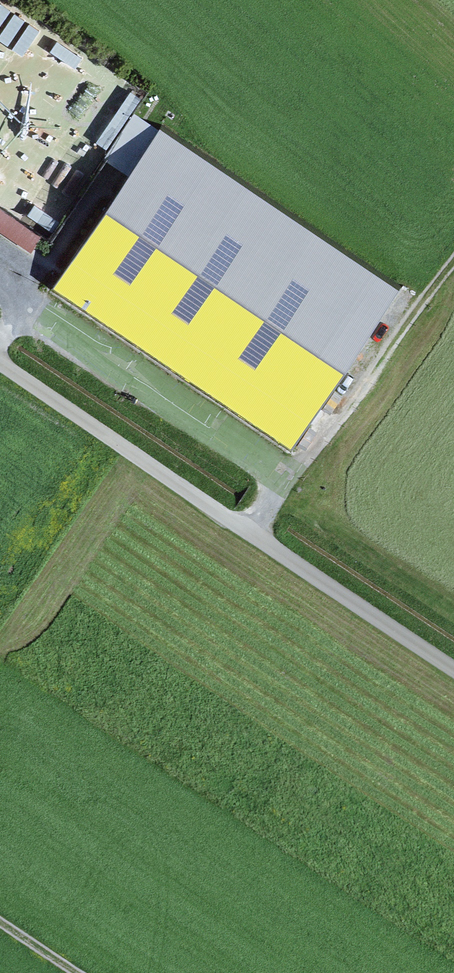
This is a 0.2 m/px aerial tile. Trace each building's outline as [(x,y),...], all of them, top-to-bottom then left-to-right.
[(397,288),(158,128),(52,285),(291,446),(397,288)] [(31,250),(42,234),(0,207),(0,230),(31,250)]
